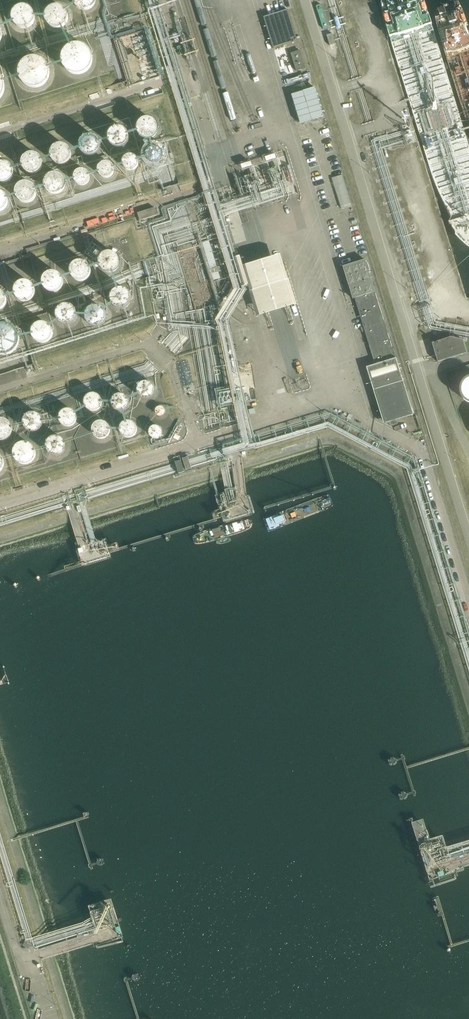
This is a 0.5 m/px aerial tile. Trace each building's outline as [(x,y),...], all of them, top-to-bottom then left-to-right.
[(99,3),(98,0),(75,0),(74,0),(74,3),(74,5),(75,8),(77,11),(80,14),(83,15),(85,15),(87,15),(90,15),(93,14),(95,12),(96,10),(98,8),(98,6),(99,4),(99,3)] [(70,21),(70,18),(70,17),(69,14),(67,13),(65,11),(63,10),(59,9),(56,9),(54,10),(52,10),(50,12),(47,16),(46,18),(46,21),(47,25),(47,27),(49,29),(51,31),(53,32),(55,33),(57,33),(60,33),(62,33),(64,32),(67,30),(68,28),(70,26),(70,23),(70,21)] [(287,9),(286,10),(264,17),(274,48),(297,41),(287,9)] [(37,23),(37,22),(37,19),(36,17),(35,15),(34,14),(32,12),(29,11),(26,10),(23,10),(21,10),(19,11),(16,13),(15,15),(13,17),(13,19),(12,22),(13,26),(14,29),(16,30),(20,33),(22,34),(24,34),(27,34),(29,33),(33,31),(34,29),(36,27),(37,24),(37,23)] [(335,44),(332,34),(327,35),(330,46),(335,44)] [(94,62),(94,59),(93,56),(92,54),(90,51),(87,49),(84,47),(82,46),(79,46),(76,46),(72,47),(70,49),(67,51),(65,53),(64,56),(63,59),(63,62),(63,64),(64,67),(65,70),(67,72),(69,75),(72,76),(74,77),(78,78),(81,78),(84,77),(87,75),(89,73),(92,71),(93,68),(94,65),(94,62)] [(306,68),(300,50),(291,53),(297,71),(306,68)] [(288,73),(293,71),(290,59),(284,60),(288,73)] [(50,77),(50,73),(49,70),(48,68),(46,66),(44,63),(41,62),(37,61),(35,61),(32,61),(29,62),(26,63),(23,65),(21,68),(20,70),(19,73),(19,76),(19,79),(20,82),(21,85),(23,87),(25,89),(28,91),(30,92),(33,92),(37,92),(40,92),(42,90),(45,89),(47,86),(49,83),(50,80),(50,77)] [(296,83),(311,78),(309,71),(294,75),(296,83)] [(315,88),(292,95),(300,124),(323,117),(315,88)] [(160,127),(160,126),(160,124),(159,122),(158,120),(157,119),(155,117),(153,116),(149,116),(147,116),(145,117),(144,118),(142,120),(140,123),(140,127),(140,130),(142,133),(145,136),(148,136),(150,137),(154,136),(157,134),(159,132),(159,131),(160,127)] [(130,134),(130,133),(129,130),(128,127),(127,126),(125,125),(123,124),(120,123),(118,123),(116,124),(114,124),(112,126),(111,127),(110,130),(109,133),(110,137),(111,140),(114,142),(116,143),(119,144),(122,143),(124,143),(126,141),(128,140),(129,138),(129,135),(130,134)] [(101,142),(101,141),(100,138),(99,136),(98,134),(96,132),(94,132),(91,131),(87,131),(85,132),(84,133),(82,135),(81,137),(80,141),(81,145),(82,148),(84,149),(86,151),(90,151),(94,151),(96,150),(97,149),(99,147),(100,145),(101,142)] [(72,151),(72,150),(71,147),(69,143),(68,142),(66,141),(62,140),(58,141),(56,141),(54,143),(53,144),(52,146),(51,148),(51,150),(52,154),(53,157),(55,158),(57,160),(58,160),(61,161),(64,160),(67,159),(68,158),(70,157),(71,155),(71,153),(72,151)] [(165,151),(165,148),(163,145),(160,144),(158,143),(156,143),(153,144),(151,146),(150,148),(149,151),(150,154),(152,157),(154,159),(157,159),(160,159),(163,157),(165,154),(165,151)] [(44,160),(43,156),(41,153),(38,151),(34,150),(33,150),(30,150),(27,152),(24,155),(23,157),(23,160),(24,163),(25,166),(26,167),(29,169),(33,170),(36,170),(38,169),(40,168),(43,164),(43,162),(44,160)] [(141,158),(140,155),(138,153),(136,151),(133,150),(130,150),(127,152),(125,155),(124,158),(125,161),(127,163),(129,165),(132,166),(135,166),(138,164),(140,161),(141,158)] [(16,168),(15,164),(14,162),(13,160),(10,158),(5,157),(3,158),(1,158),(0,159),(0,176),(2,177),(5,178),(9,178),(12,176),(14,174),(15,173),(16,170),(16,168)] [(115,167),(115,166),(115,163),(113,161),(110,159),(108,158),(105,159),(102,160),(100,163),(99,166),(100,169),(101,172),(103,173),(106,174),(108,174),(110,174),(113,172),(114,170),(115,167)] [(91,174),(91,171),(89,169),(86,167),(84,166),(81,166),(78,168),(76,170),(75,173),(76,176),(77,179),(79,181),(81,182),(83,182),(84,182),(86,182),(89,180),(91,178),(91,174)] [(67,181),(67,178),(66,177),(65,174),(64,173),(61,171),(59,171),(56,170),(53,171),(50,172),(49,174),(47,177),(46,181),(47,184),(49,188),(52,190),(54,191),(56,191),(60,191),(63,189),(65,187),(66,185),(67,183),(67,181)] [(332,178),(341,209),(352,205),(347,191),(343,175),(332,178)] [(38,189),(38,185),(35,182),(34,180),(32,179),(28,178),(24,179),(22,180),(20,182),(18,185),(18,188),(18,189),(18,193),(19,195),(21,196),(23,198),(25,199),(28,199),(32,198),(35,196),(37,193),(38,191),(38,189)] [(9,197),(9,193),(7,190),(4,187),(1,187),(0,186),(0,207),(2,207),(5,205),(7,203),(8,202),(9,200),(9,197)] [(155,208),(139,213),(141,219),(157,215),(155,208)] [(211,281),(221,278),(209,241),(200,244),(211,281)] [(122,261),(123,258),(122,256),(122,253),(120,251),(118,249),(116,248),(114,247),(111,247),(109,247),(106,248),(104,249),(102,251),(101,253),(100,255),(100,258),(100,260),(101,263),(102,265),(104,267),(106,268),(108,269),(111,270),(113,269),(116,269),(118,267),(120,265),(121,263),(122,261)] [(93,270),(93,267),(93,264),(92,262),(91,260),(89,258),(87,256),(84,255),(81,255),(79,256),(76,257),(74,258),(72,260),(71,263),(70,265),(70,268),(71,270),(72,273),(74,275),(76,277),(78,278),(81,278),(83,278),(86,277),(88,276),(90,274),(92,272),(93,270)] [(248,285),(257,316),(294,305),(277,255),(243,266),(240,256),(233,257),(243,287),(248,285)] [(384,424),(413,414),(365,259),(343,266),(353,298),(355,298),(375,364),(366,367),(384,424)] [(65,279),(65,276),(65,274),(64,271),(62,269),(60,267),(58,266),(55,265),(52,265),(50,266),(47,267),(45,269),(43,271),(42,274),(42,277),(42,279),(43,282),(45,284),(47,286),(50,287),(52,288),(55,288),(58,287),(60,286),(62,284),(64,282),(65,279)] [(37,290),(37,288),(37,285),(36,282),(35,280),(33,278),(30,277),(28,276),(25,276),(23,276),(20,277),(18,279),(16,281),(15,283),(14,286),(14,289),(15,291),(16,294),(18,296),(20,297),(22,298),(25,299),(27,299),(30,298),(32,297),(34,295),(36,293),(37,290)] [(133,295),(133,293),(132,290),(131,288),(130,286),(127,284),(125,283),(123,283),(120,283),(117,284),(115,285),(113,286),(112,289),(111,291),(110,293),(110,296),(111,299),(112,301),(114,303),(116,304),(118,305),(121,306),(123,306),(126,305),(128,304),(130,302),(132,300),(133,298),(133,295)] [(8,297),(8,294),(7,292),(6,289),(4,287),(2,286),(0,285),(0,307),(3,306),(5,304),(7,302),(8,300),(8,297)] [(80,314),(80,311),(80,309),(79,306),(78,304),(76,302),(74,301),(72,299),(70,299),(67,299),(65,299),(62,300),(60,302),(59,304),(58,306),(57,308),(57,311),(57,313),(58,316),(60,318),(61,320),(63,321),(66,322),(68,322),(71,322),(73,321),(75,320),(77,318),(79,316),(80,314)] [(109,316),(109,313),(109,311),(108,308),(107,306),(105,304),(102,303),(100,302),(97,302),(94,302),(92,303),(90,305),(88,307),(87,309),(86,312),(86,315),(87,317),(88,320),(90,322),(92,323),(94,324),(97,325),(100,325),(102,324),(105,322),(107,321),(108,318),(109,316)] [(55,332),(55,330),(55,327),(54,325),(53,323),(51,321),(49,319),(46,318),(44,318),(41,318),(39,319),(37,321),(35,322),(33,325),(32,327),(32,330),(32,332),(33,335),(34,337),(36,339),(38,340),(41,341),(43,341),(46,341),(48,340),(51,339),(53,337),(54,335),(55,332)] [(20,335),(20,332),(19,329),(18,326),(16,324),(13,322),(11,321),(8,320),(5,319),(2,319),(0,320),(0,350),(2,350),(5,351),(8,350),(11,349),(13,348),(16,346),(18,343),(19,341),(20,338),(20,335)] [(434,340),(440,359),(468,350),(465,337),(454,334),(434,340)] [(467,371),(464,371),(462,372),(460,374),(458,376),(457,378),(457,381),(457,383),(457,386),(458,388),(460,390),(462,392),(464,393),(466,394),(468,394),(468,370),(467,371)] [(155,389),(156,386),(155,383),(153,380),(151,379),(147,378),(144,378),(141,380),(139,382),(138,385),(139,389),(140,392),(142,394),(145,395),(148,395),(151,394),(154,392),(155,389)] [(103,402),(104,399),(103,396),(102,393),(100,391),(97,390),(94,390),(91,391),(88,392),(86,395),(86,398),(86,401),(87,404),(89,406),(91,408),(94,408),(97,408),(100,407),(102,405),(103,402)] [(130,401),(130,398),(129,396),(128,394),(126,392),(124,391),(122,390),(120,390),(117,390),(115,391),(113,392),(112,394),(111,396),(110,399),(110,401),(111,403),(112,405),(114,407),(116,409),(118,409),(120,410),(123,409),(125,408),(127,407),(128,405),(129,403),(130,401)] [(78,418),(78,415),(78,412),(76,410),(74,408),(72,407),(69,407),(66,407),(64,409),(62,411),(61,413),(60,416),(60,419),(62,421),(63,423),(66,425),(68,425),(71,425),(74,424),(76,422),(77,420),(78,418)] [(42,424),(42,421),(42,419),(40,416),(38,414),(36,412),(33,412),(30,412),(27,413),(25,414),(23,416),(22,419),(21,422),(21,425),(22,427),(24,430),(26,431),(29,433),(32,433),(35,433),(37,431),(40,429),(41,427),(42,424)] [(110,429),(111,426),(110,423),(109,420),(106,419),(103,418),(100,417),(98,418),(95,420),(94,423),(93,425),(93,428),(94,431),(96,433),(99,435),(102,435),(104,435),(107,434),(109,431),(110,429)] [(13,428),(12,425),(11,422),(10,421),(8,420),(6,419),(3,418),(0,418),(0,438),(2,439),(3,439),(6,438),(9,436),(11,434),(12,433),(13,431),(13,429),(13,428)] [(138,429),(138,426),(138,424),(136,421),(134,420),(132,419),(129,418),(126,419),(124,421),(122,423),(122,425),(122,428),(123,431),(124,433),(127,434),(129,435),(132,435),(134,433),(136,432),(138,429)] [(163,432),(163,429),(163,426),(161,424),(159,422),(157,421),(154,421),(151,422),(149,424),(148,426),(147,429),(147,431),(148,434),(150,436),(152,437),(155,438),(158,437),(160,436),(162,434),(163,432)] [(66,448),(66,445),(66,443),(64,440),(63,438),(60,437),(58,436),(55,436),(53,437),(51,438),(49,440),(47,442),(46,444),(46,447),(46,449),(47,452),(49,454),(51,455),(53,456),(56,457),(58,457),(61,456),(63,454),(65,452),(66,450),(66,448)] [(36,456),(36,454),(36,451),(36,448),(34,446),(32,444),(30,443),(28,442),(25,442),(22,442),(20,443),(18,444),(16,446),(14,448),(14,451),(13,454),(14,456),(15,459),(17,461),(19,463),(21,464),(24,464),(26,464),(29,464),(31,463),(33,461),(35,459),(36,456)]
